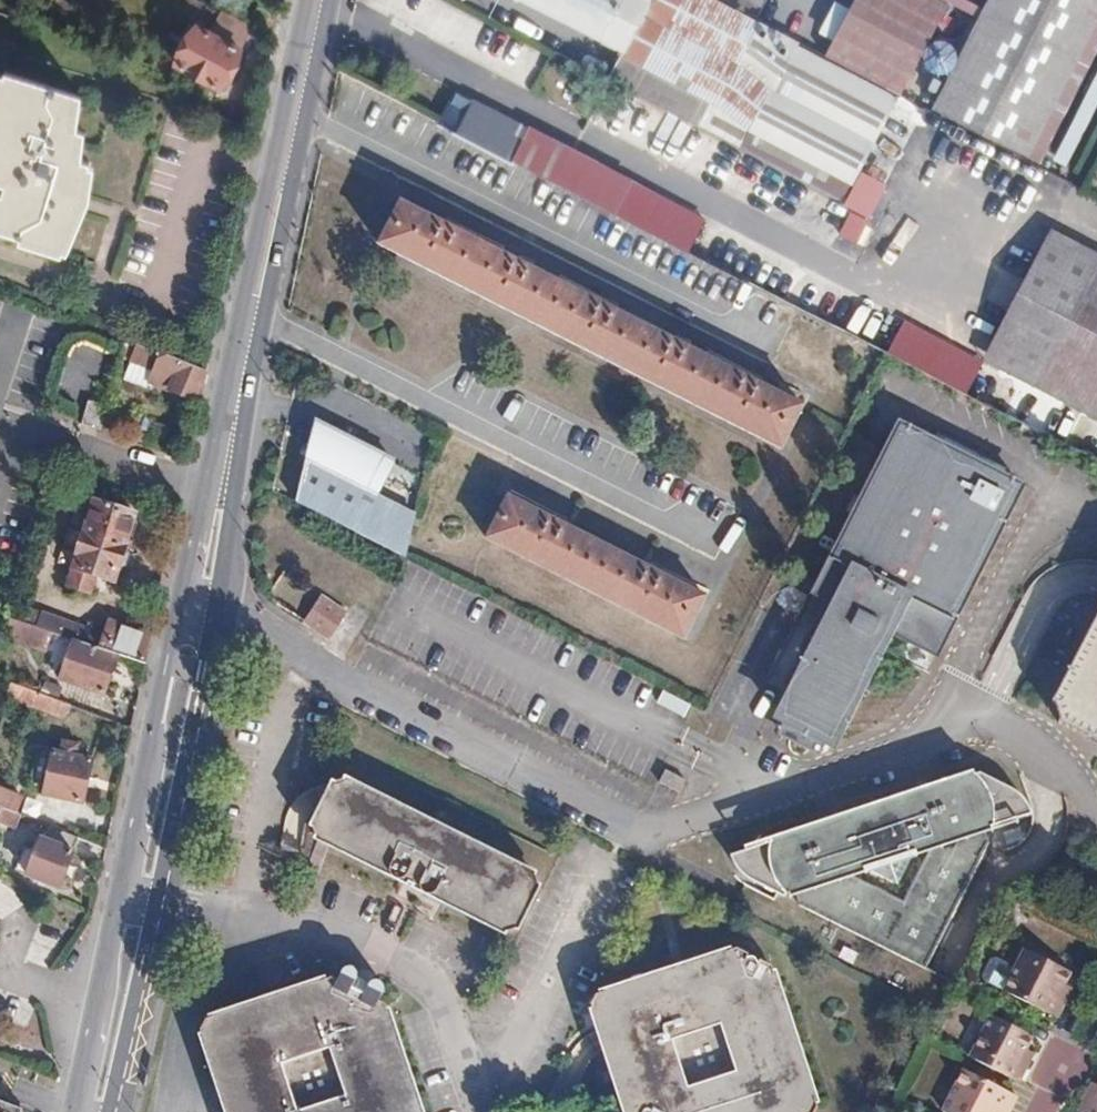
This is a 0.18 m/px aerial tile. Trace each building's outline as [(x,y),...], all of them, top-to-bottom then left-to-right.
[(255,30),(198,0),(177,0),(218,22),(212,35),(197,27),(178,65),(223,90),(255,30)] [(655,0),(532,0),(622,46),(621,52),(659,69),(685,15),(655,0)] [(799,47),(798,44),(714,0),(655,0),(685,15),(659,69),(646,94),(782,165),(844,197),(895,98),(799,47)] [(939,22),(950,0),(855,0),(829,51),(902,90),(939,22)] [(1096,27),(1096,0),(993,0),(936,111),(966,127),(1029,158),(1067,84),(1096,27)] [(1,70),(0,74),(0,182),(3,183),(0,192),(0,228),(18,234),(16,240),(59,254),(89,161),(71,154),(78,129),(66,124),(75,93),(1,70)] [(578,193),(594,161),(531,129),(524,142),(470,115),(477,102),(459,93),(443,124),(578,193)] [(876,214),(929,107),(903,94),(850,199),(876,214)] [(988,363),(594,161),(578,193),(1096,460),(1096,420),(988,363)] [(803,406),(400,204),(379,248),(780,449),(803,406)] [(875,218),(856,208),(844,231),(863,241),(875,218)] [(1058,229),(988,363),(1096,420),(1096,250),(1058,229)] [(204,372),(126,338),(122,351),(132,355),(123,378),(147,387),(149,379),(198,402),(204,372)] [(101,417),(104,405),(84,398),(79,419),(98,425),(101,417)] [(939,651),(1024,482),(900,420),(816,588),(836,598),(775,717),(834,747),(894,628),(939,651)] [(297,503),(407,558),(416,519),(368,494),(384,459),(320,426),(297,503)] [(510,498),(487,541),(683,639),(705,597),(510,498)] [(136,514),(93,500),(66,583),(89,591),(94,576),(114,582),(118,566),(125,565),(129,553),(125,548),(136,514)] [(323,593),(306,624),(336,640),(352,608),(323,593)] [(47,631),(36,627),(9,617),(2,636),(40,650),(47,631)] [(144,664),(150,636),(110,624),(103,638),(40,617),(36,627),(47,631),(73,640),(121,657),(144,664)] [(1057,709),(1065,728),(1096,744),(1096,634),(1057,709)] [(108,695),(121,657),(73,640),(60,678),(108,695)] [(64,718),(69,704),(11,682),(6,696),(64,718)] [(666,689),(659,702),(687,716),(693,703),(666,689)] [(821,759),(828,745),(783,723),(776,736),(821,759)] [(53,739),(42,795),(86,804),(95,759),(86,757),(89,746),(53,739)] [(676,795),(684,778),(667,769),(658,785),(676,795)] [(754,845),(728,852),(736,866),(744,874),(777,892),(793,888),(797,903),(924,970),(988,845),(985,828),(1032,814),(1022,799),(984,774),(978,775),(977,770),(870,803),(871,809),(857,812),(845,838),(816,829),(792,826),(772,830),(753,838),(754,845)] [(498,929),(513,926),(534,886),(530,873),(343,774),(330,778),(309,822),(313,832),(498,929)] [(18,814),(24,816),(30,799),(0,787),(0,807),(18,814)] [(0,807),(0,820),(14,825),(18,814),(0,807)] [(58,885),(76,837),(45,824),(26,873),(58,885)] [(811,1103),(764,963),(730,946),(590,993),(584,1006),(620,1111),(807,1111),(811,1103)] [(1054,993),(1061,979),(1066,969),(1022,946),(1012,965),(994,956),(992,956),(987,958),(980,971),(982,977),(1053,1013),(1062,998),(1054,993)] [(377,985),(370,987),(368,994),(354,988),(357,982),(357,976),(351,973),(347,973),(342,981),(336,978),(208,1023),(204,1035),(231,1111),(300,1111),(284,1069),(331,1053),(348,1103),(322,1111),(427,1111),(388,1005),(383,1001),(386,992),(384,988),(377,985)] [(1070,984),(1061,979),(1054,993),(1062,998),(1070,984)] [(370,987),(357,982),(354,988),(368,994),(370,987)] [(989,1011),(968,1053),(1018,1078),(1025,1064),(1018,1059),(1026,1045),(1031,1033),(989,1011)] [(1033,1050),(1026,1045),(1018,1059),(1025,1064),(1033,1050)] [(964,1069),(961,1068),(941,1110),(945,1111),(966,1111),(964,1069)] [(964,1069),(966,1111),(995,1111),(997,1107),(1006,1111),(1014,1096),(964,1069)] [(1096,1086),(1096,1082),(1091,1079),(1085,1093),(1091,1097),(1096,1086)] [(1083,1111),(1096,1111),(1096,1086),(1091,1097),(1085,1093),(1076,1108),(1083,1111)] [(0,1103),(0,1111),(17,1111),(18,1110),(0,1103)]
